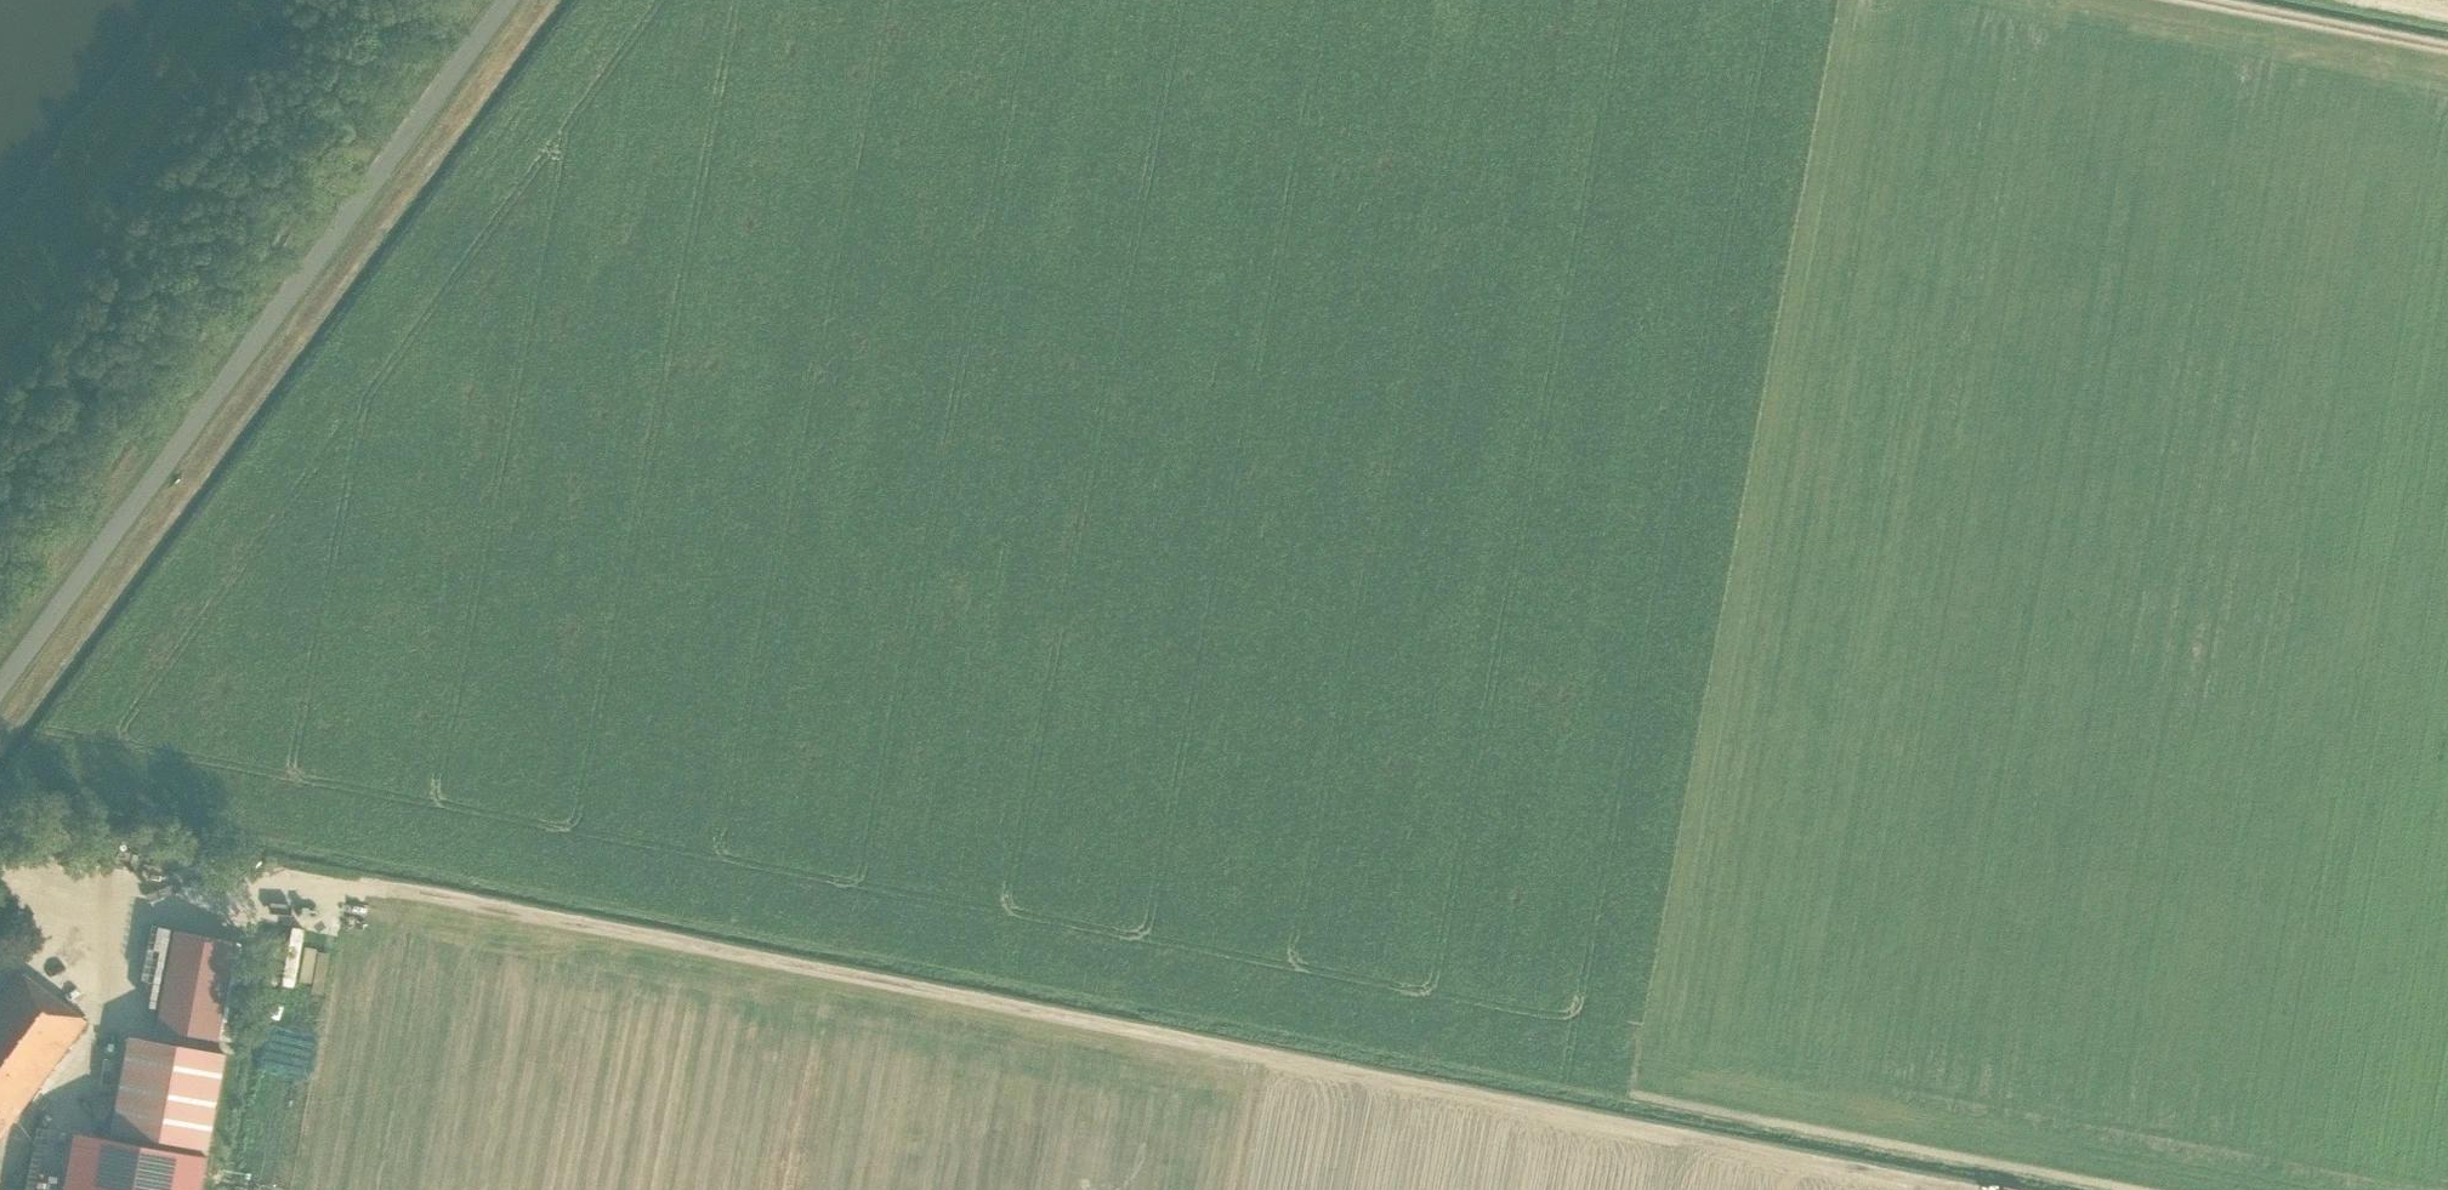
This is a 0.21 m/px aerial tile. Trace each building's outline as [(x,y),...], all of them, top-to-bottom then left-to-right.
[(157,1028),(218,1041),(238,943),(176,930),(157,1028)] [(52,994),(21,971),(0,999),(0,1138),(88,1021),(52,994)] [(227,1053),(131,1035),(113,1131),(208,1149),(227,1053)] [(112,1136),(101,1189),(226,1189),(232,1159),(112,1136)]
